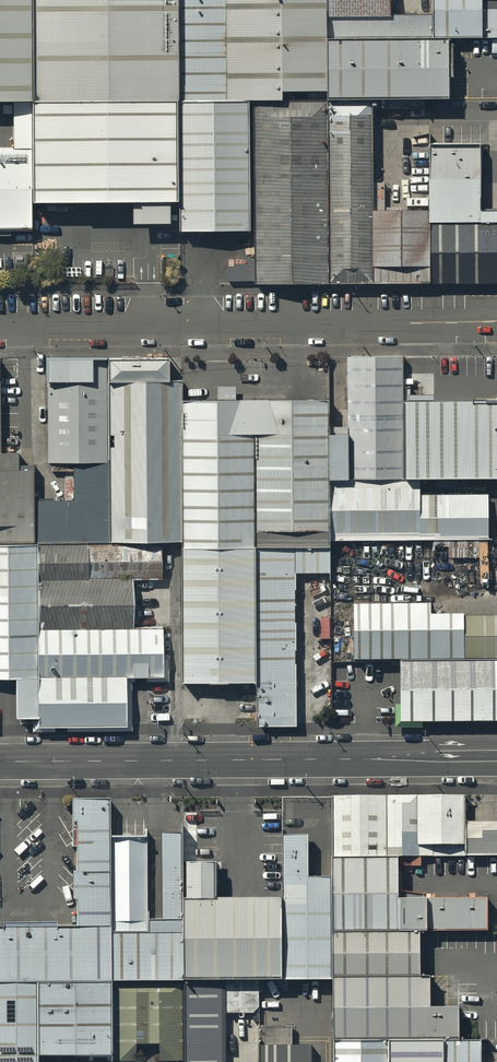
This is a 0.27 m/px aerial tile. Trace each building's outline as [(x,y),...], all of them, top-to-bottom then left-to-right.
[(29,98),(29,0),(0,0),(0,98),(29,98)] [(33,97),(178,96),(177,0),(33,0),(33,97)] [(180,94),(225,94),(224,0),(180,0),(180,94)] [(228,94),(324,93),(324,0),(228,0),(228,94)] [(330,19),(392,19),(391,0),(329,0),(330,19)] [(434,40),(434,41),(496,40),(496,5),(482,5),(482,0),(434,0),(434,18),(392,19),(330,19),(330,41),(434,40)] [(450,44),(330,44),(330,105),(450,104),(450,44)] [(248,99),(181,100),(181,223),(248,223),(248,99)] [(13,100),(13,143),(0,143),(0,224),(29,224),(28,100),(13,100)] [(172,218),(172,198),(177,198),(176,101),(31,102),(32,199),(134,199),(134,218),(172,218)] [(326,102),(254,102),(254,274),(327,274),(326,102)] [(372,106),(330,107),(330,272),(373,272),(372,106)] [(476,140),(429,141),(429,215),(477,215),(476,140)] [(479,204),(479,219),(430,219),(430,273),(496,273),(496,204),(479,204)] [(426,206),(374,206),(374,272),(426,272),(426,206)] [(48,230),(33,230),(33,252),(48,252),(48,230)] [(179,230),(161,230),(161,251),(179,251),(179,230)] [(105,355),(106,371),(164,370),(164,354),(105,355)] [(348,475),(403,473),(402,393),(401,354),(345,355),(347,421),(348,475)] [(0,367),(0,531),(31,531),(31,491),(31,439),(0,439),(0,367)] [(159,531),(177,531),(180,392),(178,375),(106,377),(106,456),(106,531),(159,531)] [(106,456),(106,377),(45,377),(47,458),(73,455),(106,456)] [(177,531),(251,531),(251,392),(180,392),(177,531)] [(323,531),(329,535),(326,476),(327,422),(327,392),(251,392),(251,531),(323,531)] [(402,393),(403,473),(417,473),(496,469),(496,393),(402,393)] [(326,476),(348,475),(347,421),(327,422),(326,476)] [(31,491),(31,531),(106,531),(106,456),(73,455),(72,491),(31,491)] [(348,475),(326,476),(329,535),(419,535),(419,491),(417,473),(403,473),(348,475)] [(419,491),(419,535),(488,533),(488,491),(419,491)] [(31,531),(0,531),(0,666),(9,666),(31,666),(31,531)] [(159,531),(31,531),(31,568),(129,568),(159,568),(159,531)] [(323,531),(251,531),(251,713),(293,713),(293,558),(323,558),(323,531)] [(129,568),(31,568),(31,616),(129,616),(129,568)] [(428,600),(353,600),(353,657),(397,657),(464,657),(464,611),(428,611),(428,600)] [(464,657),(496,657),(496,612),(464,611),(464,657)] [(31,616),(31,666),(122,666),(161,666),(161,616),(129,616),(31,616)] [(464,657),(397,657),(397,701),(397,719),(496,719),(496,657),(464,657)] [(122,666),(31,666),(9,666),(8,701),(31,701),(31,712),(122,712),(122,666)] [(67,914),(99,913),(107,820),(105,796),(70,797),(67,914)] [(331,798),(332,861),(398,860),(465,858),(465,825),(464,797),(331,798)] [(146,913),(173,912),(173,882),(172,847),(172,818),(145,819),(146,913)] [(107,820),(99,913),(146,913),(145,819),(107,820)] [(275,880),(276,962),(332,981),(332,935),(320,863),(296,863),(296,819),(275,820),(275,880)] [(465,858),(496,858),(496,824),(465,825),(465,858)] [(172,847),(173,882),(206,881),(205,846),(172,847)] [(332,861),(332,935),(418,933),(486,932),(486,900),(398,902),(398,860),(332,861)] [(173,912),(174,963),(180,963),(217,963),(276,962),(275,880),(206,881),(173,882),(173,912)] [(146,913),(99,913),(100,964),(107,964),(174,963),(173,912),(146,913)] [(100,964),(99,913),(67,914),(0,921),(0,965),(100,964)] [(332,935),(332,981),(419,980),(418,933),(332,935)] [(181,1051),(180,963),(174,963),(107,964),(108,1052),(181,1051)] [(217,963),(180,963),(182,1061),(219,1061),(217,963)] [(100,964),(0,966),(0,1061),(29,1061),(29,1040),(101,1039),(100,964)] [(419,980),(332,981),(332,1014),(333,1044),(384,1043),(457,1042),(458,1008),(429,1009),(430,979),(419,980)] [(219,1061),(255,1061),(254,1003),(218,1003),(219,1061)] [(258,1030),(259,1061),(305,1061),(305,1029),(258,1030)] [(384,1043),(385,1061),(481,1061),(480,1042),(457,1042),(384,1043)] [(384,1043),(333,1044),(333,1061),(385,1061),(384,1043)]
